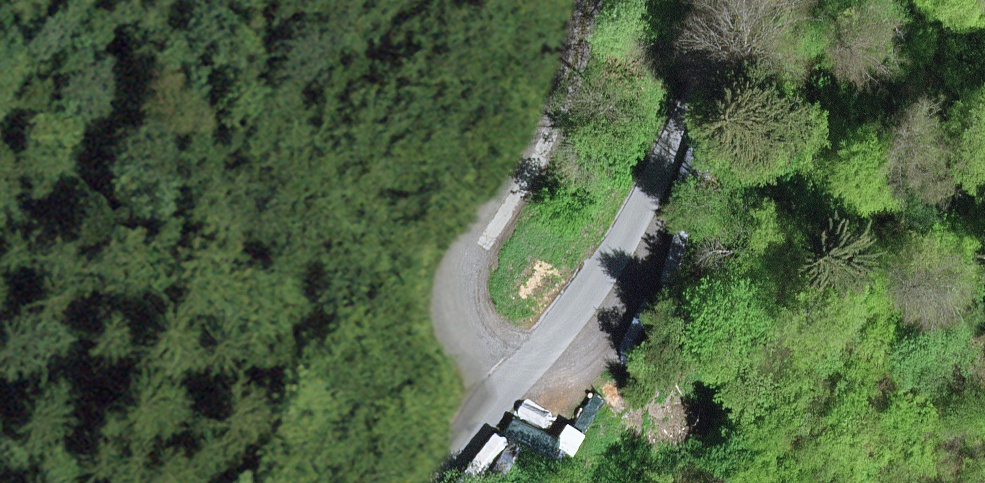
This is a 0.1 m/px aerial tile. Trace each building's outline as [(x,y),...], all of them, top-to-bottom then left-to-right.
[(532,441),(499,462),(512,482),(559,482),(532,441)]
